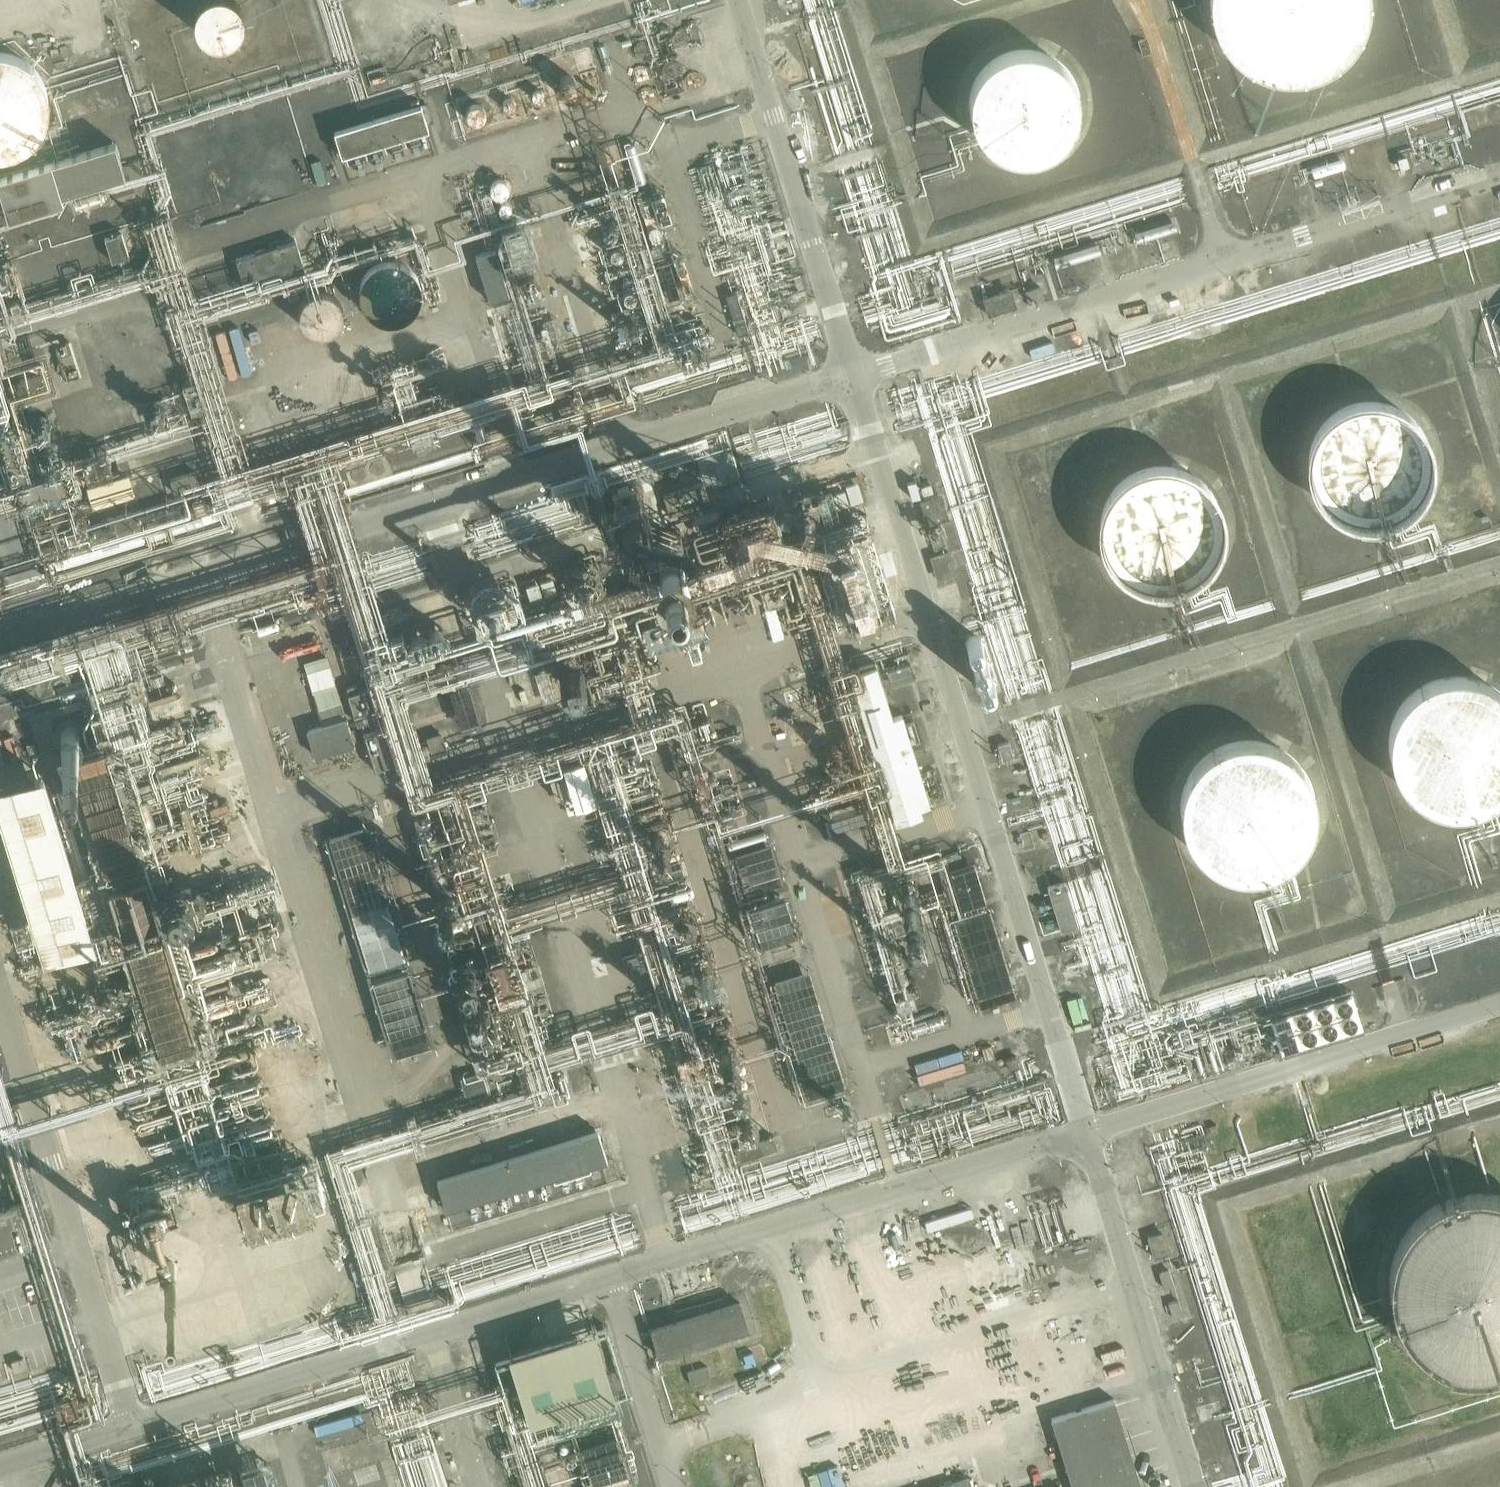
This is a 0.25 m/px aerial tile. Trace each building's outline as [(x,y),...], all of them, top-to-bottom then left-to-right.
[(246,15),(246,10),(244,5),(241,0),(200,0),(197,6),(195,11),(195,16),(196,20),(197,25),(199,29),(202,33),(206,36),(211,39),(219,41),(225,40),(229,39),(234,37),(238,34),(242,29),(244,26),(245,21),(246,16),(246,15)] [(1211,5),(1212,13),(1215,21),(1221,35),(1228,44),(1231,48),(1243,58),(1249,62),(1257,66),(1266,70),(1273,71),(1288,73),(1302,72),(1309,71),(1318,68),(1331,62),(1339,56),(1344,52),(1350,46),(1355,39),(1360,31),(1363,25),(1368,10),(1369,0),(1211,0),(1211,5)] [(1084,102),(1084,101),(1083,89),(1080,79),(1074,69),(1067,60),(1058,53),(1047,47),(1036,44),(1025,44),(1015,45),(1003,49),(993,55),(986,62),(979,71),(975,79),(972,89),(970,101),(971,111),(974,121),(979,131),(986,140),(994,147),(1003,152),(1016,156),(1024,157),(1037,157),(1046,154),(1056,150),(1065,143),(1074,133),(1079,124),(1083,113),(1084,102)] [(53,98),(52,87),(49,78),(43,68),(37,61),(29,54),(19,49),(10,47),(0,46),(0,150),(9,150),(18,147),(27,144),(37,136),(43,129),(48,120),(51,110),(53,99),(53,98)] [(598,66),(583,70),(588,90),(603,86),(598,66)] [(508,83),(453,98),(462,129),(516,115),(508,83)] [(429,130),(422,106),(334,132),(342,157),(429,130)] [(1458,124),(1412,138),(1416,150),(1461,136),(1458,124)] [(0,178),(0,191),(8,219),(64,202),(61,195),(125,176),(115,144),(0,178)] [(1409,150),(1396,154),(1401,170),(1414,166),(1409,150)] [(122,233),(105,238),(112,262),(129,257),(122,233)] [(593,252),(598,251),(602,250),(600,240),(591,243),(593,252)] [(237,259),(243,281),(258,276),(260,285),(306,271),(297,241),(237,259)] [(476,256),(490,302),(510,296),(496,251),(476,256)] [(423,287),(423,286),(423,280),(421,274),(419,270),(415,264),(409,260),(404,257),(399,255),(393,254),(387,254),(381,256),(375,259),(370,262),(365,268),(362,273),(360,278),(359,286),(360,292),(361,297),(364,303),(367,308),(372,312),(378,315),(383,317),(391,318),(397,318),(403,316),(408,314),(413,310),(417,305),(420,299),(423,292),(423,287)] [(195,292),(196,295),(226,286),(225,284),(195,292)] [(346,309),(345,304),(344,299),(339,292),(332,288),(329,287),(322,286),(314,288),(310,291),(307,294),(304,298),(303,301),(302,309),(303,316),(305,320),(308,324),(311,327),(315,329),(322,331),(326,331),(331,330),(334,328),(338,325),(341,323),(344,318),(345,313),(346,309)] [(1041,286),(1025,291),(1028,301),(1044,296),(1041,286)] [(983,297),(984,299),(989,316),(1017,308),(1012,289),(983,297)] [(726,296),(738,336),(750,333),(738,293),(726,296)] [(71,342),(54,347),(65,382),(82,377),(71,342)] [(1435,457),(1435,456),(1434,444),(1430,432),(1425,421),(1418,413),(1411,406),(1401,400),(1389,395),(1383,394),(1375,393),(1369,393),(1361,394),(1349,397),(1340,402),(1333,406),(1328,410),(1320,420),(1314,431),(1311,441),(1309,454),(1310,465),(1313,478),(1319,490),(1326,498),(1335,506),(1345,512),(1357,517),(1369,518),(1381,518),(1393,515),(1403,511),(1409,506),(1415,502),(1423,492),(1429,482),(1433,469),(1435,457)] [(903,444),(907,459),(917,456),(912,441),(903,444)] [(1227,521),(1227,520),(1226,507),(1222,495),(1216,484),(1208,475),(1197,466),(1186,460),(1174,457),(1163,456),(1152,457),(1140,460),(1129,466),(1118,475),(1110,484),(1104,495),(1100,507),(1099,520),(1100,532),(1103,543),(1109,554),(1117,564),(1126,572),(1137,578),(1149,582),(1161,584),(1175,583),(1187,579),(1198,574),(1207,566),(1216,556),(1221,546),(1226,533),(1227,521)] [(170,479),(174,493),(174,494),(200,486),(196,472),(170,479)] [(129,474),(89,487),(95,508),(136,495),(129,474)] [(869,506),(860,476),(827,485),(836,516),(869,506)] [(930,481),(917,485),(920,497),(934,493),(930,481)] [(710,504),(704,484),(663,496),(669,516),(679,513),(681,519),(708,511),(706,505),(710,504)] [(223,496),(226,506),(226,507),(261,496),(258,486),(223,496)] [(822,505),(822,504),(821,499),(819,495),(815,492),(810,490),(804,491),(799,494),(796,498),(794,504),(795,509),(798,514),(802,516),(807,518),(813,517),(817,514),(820,510),(822,505)] [(691,546),(691,545),(690,540),(687,534),(681,531),(675,530),(670,531),(665,535),(662,540),(661,546),(663,552),(667,557),(672,559),(677,560),(683,558),(687,555),(690,551),(691,546)] [(949,551),(935,556),(930,558),(937,580),(957,574),(949,551)] [(596,574),(596,573),(595,569),(592,564),(587,561),(582,560),(578,561),(573,564),(570,569),(569,574),(570,579),(573,583),(578,586),(583,587),(587,586),(592,583),(595,579),(596,574)] [(520,582),(528,606),(562,595),(554,571),(520,582)] [(512,602),(512,601),(511,596),(509,592),(504,589),(499,587),(493,588),(489,591),(486,595),(485,600),(486,606),(489,611),(493,614),(497,615),(503,614),(507,611),(511,607),(512,602)] [(590,659),(589,653),(586,648),(581,645),(576,644),(570,644),(566,647),(562,652),(561,657),(561,663),(564,669),(569,672),(574,673),(580,673),(586,669),(589,666),(590,662),(590,659)] [(328,656),(305,663),(324,724),(308,729),(316,756),(356,744),(328,656)] [(885,667),(892,688),(916,679),(910,663),(905,664),(904,662),(885,667)] [(877,664),(858,670),(862,684),(857,686),(860,693),(854,695),(873,761),(883,759),(892,790),(884,792),(893,823),(924,814),(923,810),(931,808),(912,743),(920,741),(914,720),(906,722),(903,714),(893,717),(877,664)] [(1499,683),(1491,678),(1480,673),(1468,670),(1456,669),(1443,670),(1430,675),(1418,681),(1410,688),(1402,698),(1395,709),(1393,715),(1391,723),(1390,736),(1391,749),(1395,763),(1402,775),(1409,784),(1419,792),(1432,799),(1444,803),(1455,804),(1467,803),(1479,800),(1491,795),(1497,791),(1499,789),(1499,684),(1499,683)] [(362,690),(359,683),(348,687),(357,715),(376,709),(369,688),(362,690)] [(531,683),(520,686),(524,700),(535,697),(531,683)] [(470,685),(417,701),(429,739),(481,723),(470,685)] [(11,851),(44,957),(104,938),(147,1077),(217,1055),(130,771),(156,763),(135,695),(82,712),(99,768),(0,797),(0,815),(11,851)] [(394,762),(382,729),(367,734),(378,767),(394,762)] [(1318,803),(1318,802),(1316,788),(1312,774),(1305,761),(1296,751),(1285,743),(1272,737),(1258,733),(1245,733),(1236,734),(1229,735),(1217,740),(1207,746),(1197,755),(1190,764),(1183,777),(1180,790),(1179,803),(1180,817),(1184,829),(1191,842),(1200,852),(1211,861),(1222,867),(1236,871),(1248,872),(1260,871),(1274,867),(1285,861),(1297,852),(1305,842),(1312,831),(1316,817),(1318,803)] [(1014,758),(1009,742),(998,745),(1002,762),(1014,758)] [(550,780),(556,799),(570,795),(564,776),(550,780)] [(833,830),(871,819),(867,807),(824,819),(829,836),(834,834),(833,830)] [(370,817),(322,831),(391,1059),(440,1045),(370,817)] [(469,843),(528,1035),(558,1025),(499,834),(469,843)] [(735,856),(747,898),(783,887),(771,845),(735,856)] [(975,865),(950,872),(961,908),(986,901),(975,865)] [(1048,888),(1061,931),(1078,926),(1065,883),(1048,888)] [(803,952),(786,895),(749,906),(761,944),(765,942),(771,962),(803,952)] [(953,918),(978,1001),(979,1004),(1016,993),(989,907),(953,918)] [(911,918),(893,923),(896,934),(914,929),(911,918)] [(808,971),(772,982),(806,1087),(841,1076),(808,971)] [(1264,1013),(1276,1051),(1349,1029),(1337,991),(1264,1013)] [(1016,1057),(1006,1060),(1009,1070),(1019,1067),(1016,1057)] [(504,1085),(499,1067),(485,1070),(491,1089),(504,1085)] [(466,1096),(487,1090),(482,1072),(461,1078),(466,1096)] [(446,1210),(554,1177),(554,1179),(590,1168),(590,1166),(607,1160),(598,1131),(437,1180),(446,1210)] [(739,1161),(777,1149),(773,1136),(758,1140),(757,1138),(753,1140),(753,1142),(735,1147),(739,1161)] [(1499,1188),(1492,1186),(1480,1186),(1472,1186),(1461,1188),(1450,1192),(1444,1194),(1435,1198),(1429,1203),(1416,1213),(1406,1226),(1400,1234),(1395,1244),(1393,1252),(1390,1262),(1389,1271),(1389,1279),(1389,1289),(1390,1297),(1392,1305),(1395,1314),(1400,1323),(1404,1330),(1407,1336),(1415,1344),(1421,1350),(1429,1356),(1435,1360),(1444,1365),(1453,1368),(1463,1371),(1479,1373),(1485,1373),(1498,1371),(1499,1371),(1499,1188)] [(33,1244),(21,1202),(0,1208),(0,1254),(33,1244)] [(1168,1268),(1158,1272),(1162,1288),(1173,1285),(1168,1268)] [(1182,1315),(1178,1300),(1167,1302),(1172,1318),(1182,1315)] [(651,1329),(649,1329),(658,1357),(659,1357),(748,1330),(740,1302),(651,1329)] [(600,1320),(512,1347),(532,1411),(620,1384),(600,1320)] [(707,1367),(687,1373),(691,1384),(711,1378),(707,1367)] [(1114,1399),(1051,1419),(1071,1486),(1141,1486),(1114,1399)] [(624,1486),(609,1435),(578,1444),(590,1486),(621,1486),(624,1486)] [(940,1486),(971,1486),(968,1478),(940,1486)]
